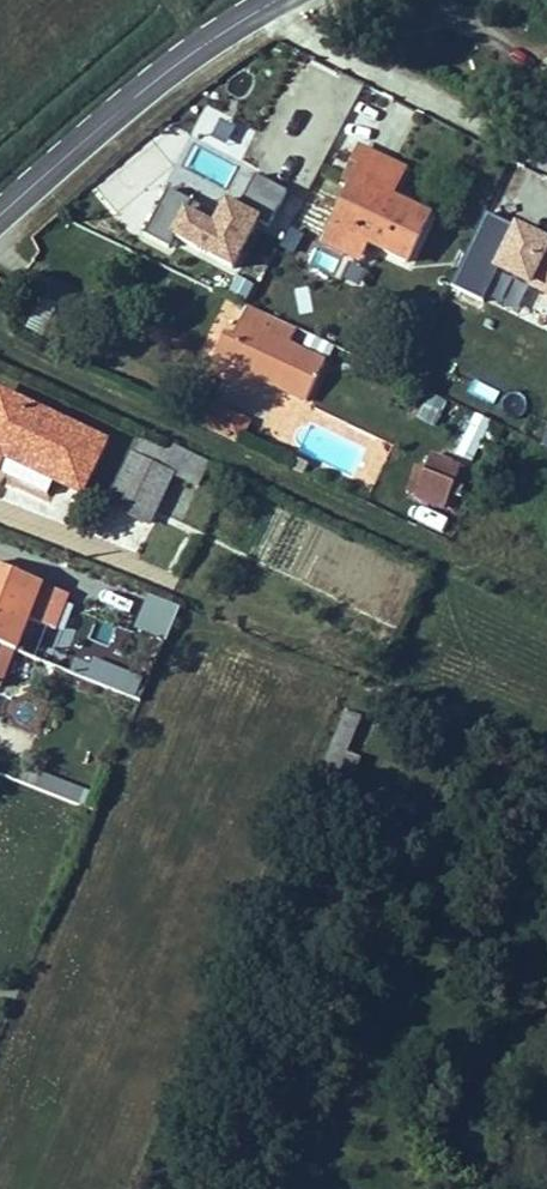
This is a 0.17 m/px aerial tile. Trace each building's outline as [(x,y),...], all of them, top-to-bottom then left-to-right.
[(533,78),(546,85),(546,49),(533,78)] [(334,156),(311,202),(345,218),(386,235),(409,189),(372,172),(385,145),(340,123),(327,152),(334,156)] [(254,175),(239,202),(270,219),(285,191),(254,175)] [(163,191),(144,234),(235,275),(261,217),(224,201),(217,215),(163,191)] [(345,218),(311,202),(302,221),(338,236),(345,218)] [(513,224),(479,300),(546,329),(546,239),(513,224)] [(288,228),(279,246),(298,256),(307,237),(288,228)] [(215,329),(204,325),(191,318),(180,340),(279,386),(297,345),(262,330),(272,310),(222,287),(214,307),(224,312),(215,329)] [(214,307),(204,325),(215,329),(224,312),(214,307)] [(327,355),(330,341),(301,334),(297,348),(327,355)] [(66,478),(87,431),(0,390),(0,447),(66,478)] [(414,414),(433,427),(447,405),(428,393),(414,414)] [(211,401),(198,426),(238,446),(251,421),(211,401)] [(156,460),(141,454),(149,437),(126,426),(95,493),(132,510),(156,460)] [(149,437),(141,454),(156,460),(182,471),(192,448),(151,431),(149,437)] [(407,498),(444,511),(460,464),(423,451),(407,498)] [(449,532),(454,518),(421,508),(416,522),(449,532)] [(1,637),(27,569),(0,559),(0,636),(1,637)] [(132,629),(167,642),(180,606),(144,594),(132,629)] [(78,676),(138,699),(146,679),(86,656),(78,676)] [(347,770),(365,718),(343,710),(325,762),(347,770)]
